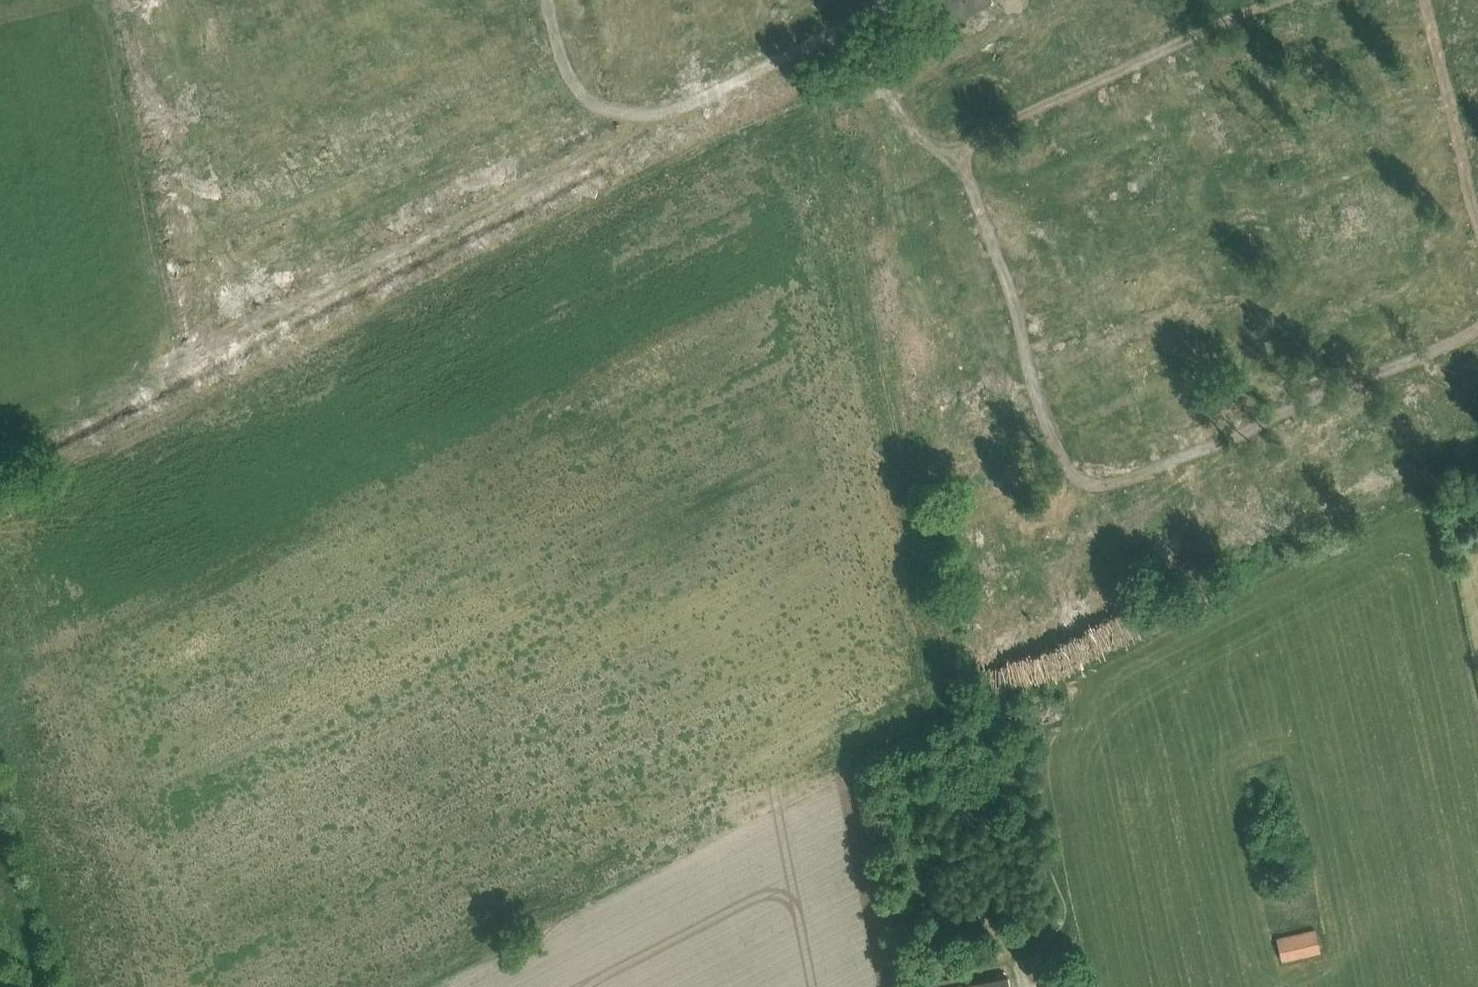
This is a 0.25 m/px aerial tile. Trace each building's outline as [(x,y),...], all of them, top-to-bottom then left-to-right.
[(828,16),(859,8),(857,0),(824,0),(828,16)] [(909,16),(929,39),(965,8),(957,0),(927,0),(909,16)] [(1277,938),(1282,962),(1321,953),(1316,929),(1277,938)] [(920,950),(912,953),(916,964),(925,961),(920,950)] [(1008,977),(955,986),(1010,986),(1008,977)]
